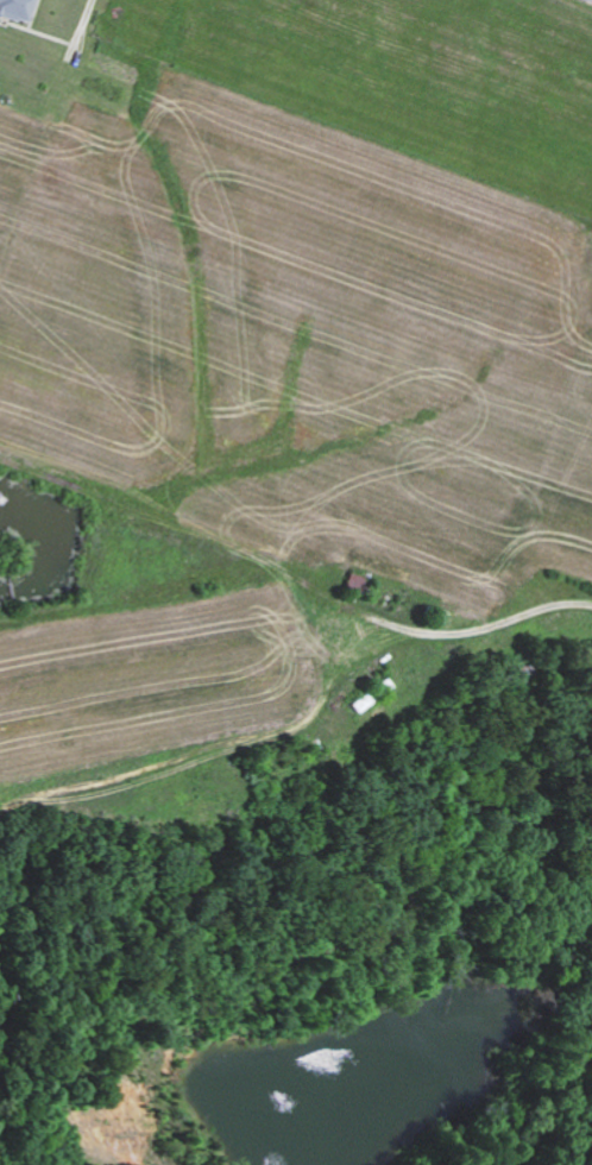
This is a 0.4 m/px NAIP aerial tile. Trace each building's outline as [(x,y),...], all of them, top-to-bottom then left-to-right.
[(27,24),(34,0),(0,0),(0,16),(27,24)]
